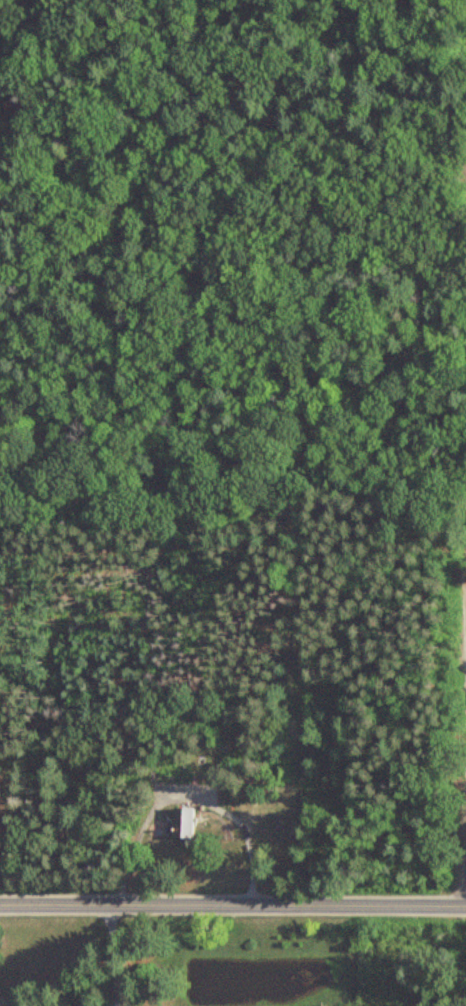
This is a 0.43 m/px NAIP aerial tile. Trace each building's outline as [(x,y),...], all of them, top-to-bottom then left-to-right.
[(176,812),(198,814),(196,842),(174,840),(176,812)]
